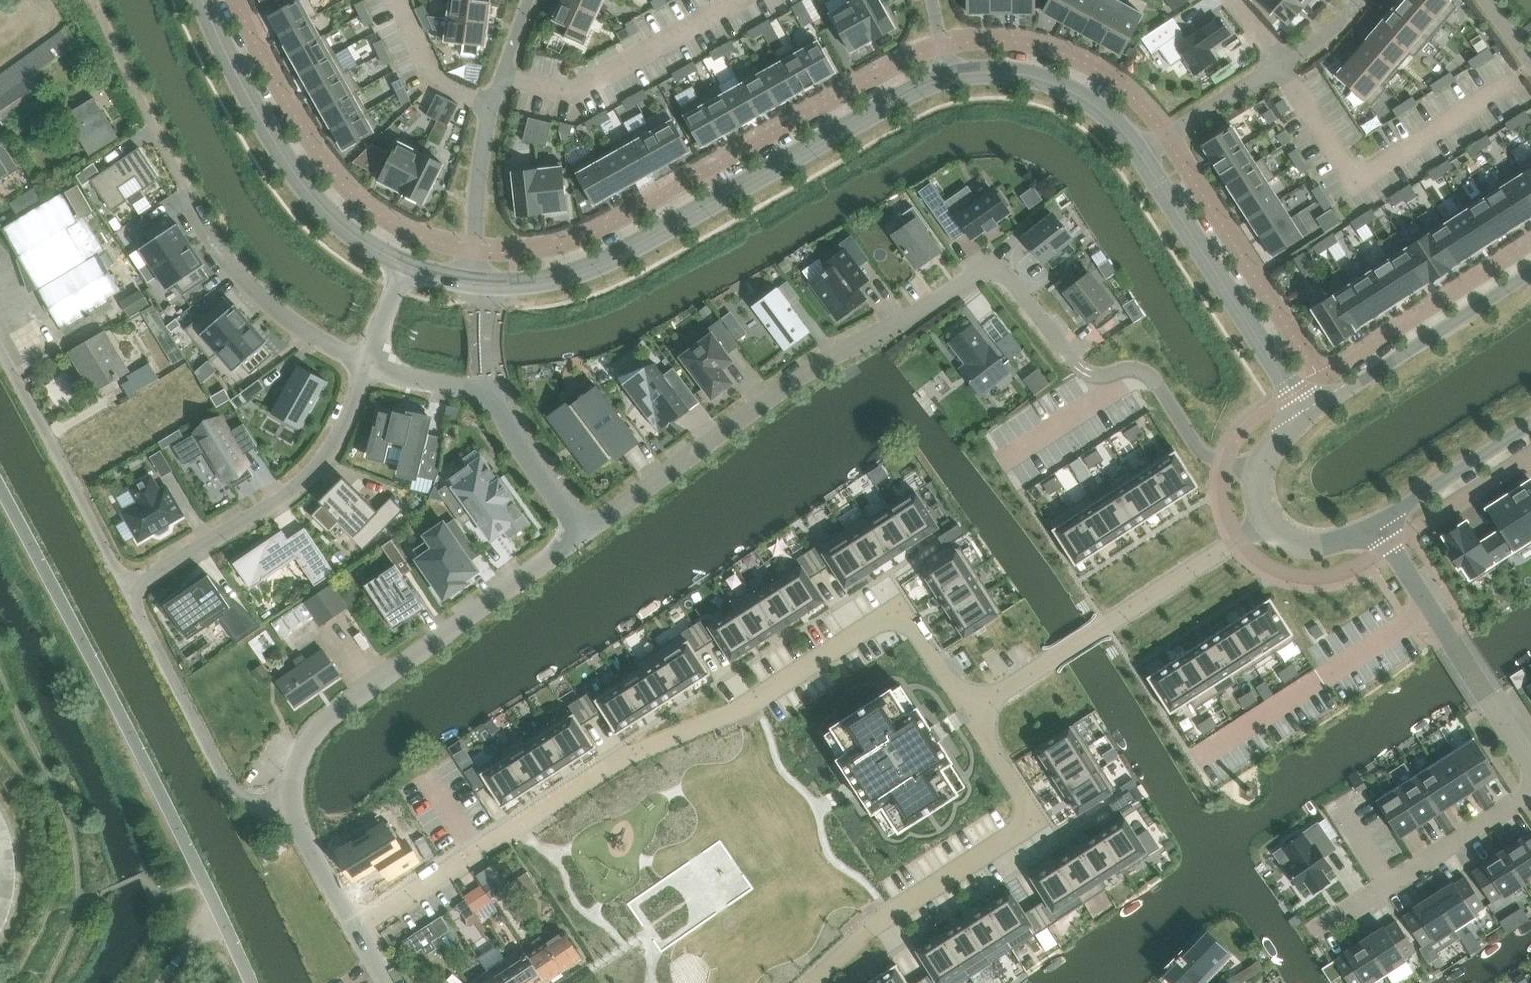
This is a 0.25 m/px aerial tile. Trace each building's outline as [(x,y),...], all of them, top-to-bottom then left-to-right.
[(319,14),(311,0),(298,0),(268,17),(279,36),(310,19),(319,14)] [(488,24),(491,2),(471,0),(450,0),(448,19),(488,24)] [(564,0),(562,0),(553,20),(569,27),(564,37),(568,38),(584,45),(588,38),(590,34),(588,34),(597,15),(564,0)] [(597,15),(604,0),(564,0),(597,15)] [(652,3),(655,10),(666,4),(664,0),(657,0),(652,3)] [(873,40),(895,28),(879,0),(854,0),(851,2),(873,40)] [(968,13),(990,13),(990,0),(968,0),(968,13)] [(990,13),(1012,13),(1012,0),(990,0),(990,13)] [(1012,13),(1034,13),(1034,0),(1012,0),(1012,13)] [(1076,0),(1050,0),(1044,12),(1063,23),(1076,0)] [(1100,0),(1076,0),(1063,23),(1082,33),(1100,0)] [(1123,4),(1116,0),(1100,0),(1082,33),(1101,43),(1123,4)] [(1187,0),(1167,0),(1174,9),(1187,0)] [(1299,0),(1255,0),(1270,14),(1273,11),(1286,23),(1303,4),(1299,0)] [(1429,41),(1443,24),(1414,0),(1401,0),(1392,10),(1429,41)] [(1443,24),(1457,7),(1449,0),(1414,0),(1443,24)] [(363,1),(356,5),(361,15),(368,12),(363,1)] [(792,7),(796,14),(806,8),(802,1),(792,7)] [(873,40),(851,2),(830,14),(851,52),(873,40)] [(1123,4),(1101,43),(1121,54),(1143,15),(1123,4)] [(429,16),(424,6),(416,9),(421,20),(429,16)] [(1378,26),(1414,57),(1429,41),(1392,10),(1378,26)] [(368,12),(361,15),(366,26),(373,23),(368,12)] [(310,19),(279,36),(290,55),(321,38),(325,35),(320,37),(311,20),(319,15),(319,14),(310,19)] [(434,27),(429,16),(421,20),(427,31),(434,27)] [(1216,60),(1210,51),(1209,50),(1230,35),(1218,18),(1175,47),(1194,75),(1216,60)] [(488,24),(448,19),(445,41),(463,44),(462,54),(479,56),(480,46),(485,46),(488,24)] [(769,20),(758,26),(762,33),(773,27),(769,20)] [(633,21),(626,25),(628,29),(632,36),(639,32),(633,21)] [(748,32),(752,39),(762,33),(758,26),(748,32)] [(1364,42),(1397,70),(1410,55),(1414,58),(1414,57),(1378,26),(1364,42)] [(0,74),(0,121),(3,124),(44,95),(30,76),(76,43),(65,28),(0,74)] [(618,34),(622,41),(632,36),(628,29),(618,34)] [(336,54),(325,35),(321,38),(290,55),(301,74),(332,57),(336,54)] [(798,53),(815,84),(835,73),(818,42),(815,37),(796,48),(798,53)] [(382,40),(374,44),(380,54),(387,51),(382,40)] [(731,41),(721,47),(725,54),(735,48),(731,41)] [(1350,59),(1386,90),(1387,89),(1383,86),(1397,70),(1364,42),(1350,59)] [(710,53),(714,60),(725,54),(721,47),(710,53)] [(779,63),(796,94),(815,84),(798,53),(796,48),(777,59),(779,63)] [(1479,56),(1483,62),(1493,56),(1489,49),(1479,56)] [(387,51),(380,54),(385,65),(392,62),(387,51)] [(342,75),(350,71),(350,70),(346,72),(336,54),(332,57),(301,74),(311,93),(342,75)] [(1479,56),(1469,62),(1473,69),(1483,62),(1479,56)] [(760,74),(778,105),(796,94),(779,63),(777,59),(776,59),(778,64),(761,73),(756,65),(760,74)] [(1386,90),(1350,59),(1335,76),(1371,107),(1386,90)] [(693,62),(683,68),(687,75),(697,69),(694,62),(693,62)] [(741,84),(759,115),(778,105),(760,74),(756,65),(737,76),(741,84)] [(683,68),(673,74),(677,81),(687,75),(683,68)] [(353,94),(361,90),(350,71),(342,75),(311,93),(322,112),(353,94)] [(1441,80),(1445,87),(1455,80),(1451,73),(1441,80)] [(723,95),(740,126),(759,115),(741,84),(737,76),(736,76),(740,85),(723,94),(719,86),(718,86),(723,95)] [(406,90),(400,79),(393,83),(398,93),(406,90)] [(1441,80),(1431,86),(1435,93),(1445,87),(1441,80)] [(704,105),(721,136),(740,126),(723,95),(718,86),(699,97),(704,105)] [(363,113),(367,111),(357,93),(362,91),(361,90),(353,94),(322,112),(332,131),(363,113)] [(411,101),(406,90),(398,93),(404,104),(411,101)] [(633,96),(637,103),(647,97),(644,90),(633,96)] [(437,94),(426,115),(437,121),(448,99),(437,94)] [(623,102),(627,109),(637,103),(633,96),(623,102)] [(704,105),(699,97),(679,108),(684,116),(701,147),(721,136),(704,105)] [(1413,98),(1403,104),(1407,111),(1417,104),(1413,98)] [(118,136),(102,112),(93,99),(65,117),(90,155),(118,136)] [(448,99),(437,121),(448,126),(459,105),(448,99)] [(1283,99),(1275,105),(1281,116),(1290,110),(1283,99)] [(1403,104),(1393,111),(1397,117),(1407,111),(1403,104)] [(1270,110),(1264,114),(1270,124),(1277,120),(1270,110)] [(363,113),(332,131),(343,150),(374,133),(364,114),(368,112),(367,111),(363,113)] [(595,117),(599,124),(610,118),(606,111),(595,117)] [(1530,118),(1525,111),(1515,118),(1519,124),(1530,118)] [(534,142),(540,118),(528,116),(523,139),(534,142)] [(585,123),(589,130),(599,124),(595,117),(585,123)] [(534,142),(546,144),(551,121),(540,118),(534,142)] [(1509,131),(1519,124),(1515,118),(1505,124),(1509,131)] [(653,131),(670,162),(690,151),(673,120),(654,131),(649,122),(648,123),(653,131)] [(561,123),(559,131),(571,134),(573,126),(561,123)] [(634,142),(651,173),(670,162),(653,131),(648,123),(629,133),(634,142)] [(1229,155),(1244,146),(1231,127),(1201,146),(1214,165),(1229,155)] [(1277,135),(1284,145),(1291,141),(1284,131),(1277,135)] [(615,153),(633,183),(651,173),(634,142),(629,133),(610,144),(615,153)] [(1487,136),(1477,142),(1481,149),(1491,142),(1487,136)] [(401,192),(421,153),(399,142),(379,181),(401,192)] [(1477,142),(1467,149),(1471,155),(1481,149),(1477,142)] [(593,154),(592,154),(596,163),(614,194),(633,183),(615,153),(610,144),(612,149),(595,158),(593,154)] [(0,146),(0,182),(16,171),(1,145),(0,146)] [(1229,155),(1214,165),(1219,174),(1225,183),(1255,164),(1263,159),(1263,158),(1255,163),(1244,146),(1229,155)] [(94,163),(76,175),(83,186),(91,180),(112,212),(128,201),(127,199),(143,189),(144,190),(161,179),(140,147),(101,174),(94,163)] [(1296,164),(1302,159),(1296,149),(1289,154),(1296,164)] [(421,153),(401,192),(424,204),(443,164),(421,153)] [(596,163),(592,154),(572,166),(577,174),(594,205),(614,194),(596,163)] [(1519,165),(1521,169),(1530,185),(1530,157),(1519,165)] [(1255,164),(1225,183),(1237,201),(1267,182),(1275,177),(1263,159),(1255,164)] [(1302,159),(1296,164),(1302,174),(1309,169),(1302,159)] [(1438,167),(1443,174),(1453,167),(1449,161),(1438,167)] [(537,169),(542,213),(567,211),(562,166),(562,162),(537,165),(537,169)] [(537,169),(537,165),(512,167),(512,171),(517,216),(542,213),(537,169)] [(1519,165),(1518,166),(1520,170),(1502,182),(1526,220),(1530,217),(1530,185),(1521,169),(1519,165)] [(1443,174),(1438,167),(1428,173),(1433,180),(1443,174)] [(1267,182),(1237,201),(1248,219),(1279,200),(1268,183),(1276,178),(1275,177),(1267,182)] [(1526,220),(1502,182),(1483,194),(1507,232),(1526,220)] [(940,195),(931,183),(919,192),(928,204),(940,195)] [(1414,192),(1410,185),(1400,192),(1404,198),(1414,192)] [(37,186),(10,203),(17,215),(40,200),(45,196),(37,186)] [(80,218),(91,211),(77,186),(65,193),(77,213),(80,218)] [(996,222),(1009,213),(1005,208),(1009,205),(1000,193),(997,195),(993,190),(978,201),(968,186),(947,201),(945,202),(932,211),(954,241),(967,231),(972,239),(986,229),(988,232),(997,225),(996,222)] [(1030,186),(1019,194),(1029,207),(1040,199),(1030,186)] [(1319,186),(1313,190),(1319,200),(1326,196),(1319,186)] [(1394,205),(1404,198),(1400,192),(1390,198),(1394,205)] [(1483,194),(1464,206),(1488,244),(1507,232),(1483,194)] [(39,290),(86,263),(65,228),(76,222),(72,216),(60,196),(2,229),(39,290)] [(1326,196),(1319,200),(1325,210),(1332,206),(1326,196)] [(1279,200),(1248,219),(1260,238),(1290,218),(1279,200)] [(1444,219),(1469,257),(1488,244),(1464,206),(1444,219)] [(906,226),(894,235),(917,268),(919,266),(923,268),(929,264),(929,259),(939,252),(925,232),(929,229),(913,207),(900,216),(906,226)] [(1366,223),(1376,217),(1372,210),(1362,216),(1366,223)] [(80,218),(77,213),(72,216),(76,222),(65,228),(86,263),(99,255),(105,251),(109,258),(116,254),(91,211),(80,218)] [(150,263),(140,270),(143,275),(144,277),(191,244),(190,243),(177,224),(174,226),(167,215),(141,232),(149,243),(140,249),(150,263)] [(1053,215),(1024,238),(1042,261),(1045,259),(1053,269),(1076,251),(1068,241),(1071,238),(1063,229),(1064,228),(1062,225),(1061,225),(1053,215)] [(1366,223),(1362,216),(1352,223),(1356,229),(1366,223)] [(1038,227),(1030,217),(1012,231),(1020,241),(1024,238),(1038,227)] [(1290,218),(1260,238),(1272,257),(1303,237),(1290,218)] [(1469,257),(1444,219),(1425,231),(1450,269),(1469,257)] [(1450,269),(1425,231),(1406,243),(1430,281),(1450,269)] [(1333,234),(1323,241),(1328,248),(1338,241),(1333,234)] [(820,260),(803,272),(811,282),(810,283),(838,320),(866,299),(858,288),(868,281),(869,280),(859,267),(868,259),(851,236),(840,244),(844,249),(823,264),(820,260)] [(1313,247),(1318,254),(1328,248),(1323,241),(1313,247)] [(1430,281),(1406,243),(1387,256),(1411,294),(1430,281)] [(191,244),(144,277),(148,283),(158,277),(168,291),(176,285),(184,296),(209,278),(202,267),(205,265),(203,262),(191,244)] [(1294,260),(1298,266),(1308,260),(1304,253),(1294,260)] [(113,308),(107,298),(120,290),(102,258),(99,255),(86,263),(39,290),(38,291),(59,326),(60,326),(66,335),(113,308)] [(1411,294),(1387,256),(1368,268),(1392,306),(1411,294)] [(1106,279),(1117,272),(1108,260),(1098,267),(1106,279)] [(786,261),(780,265),(786,272),(791,268),(786,261)] [(1392,306),(1368,268),(1348,280),(1373,318),(1392,306)] [(1089,274),(1066,292),(1089,321),(1091,320),(1098,328),(1098,329),(1099,330),(1100,329),(1117,315),(1118,314),(1117,313),(1110,305),(1112,303),(1089,274)] [(1373,318),(1348,280),(1329,293),(1354,331),(1354,332),(1355,331),(1355,330),(1373,318)] [(810,332),(791,306),(800,299),(787,281),(778,288),(777,287),(776,288),(777,289),(753,307),(752,306),(751,306),(785,351),(785,350),(785,349),(809,331),(810,332)] [(140,289),(120,302),(129,316),(149,304),(140,289)] [(1354,331),(1329,293),(1309,305),(1334,344),(1354,332),(1354,331)] [(223,297),(185,330),(210,358),(211,359),(251,323),(250,322),(235,304),(232,307),(223,297)] [(1144,315),(1134,299),(1123,306),(1134,322),(1140,319),(1145,316),(1144,315)] [(707,305),(699,311),(705,318),(712,313),(707,305)] [(176,319),(167,326),(172,332),(181,325),(176,319)] [(711,334),(680,356),(711,398),(732,382),(721,368),(732,360),(727,354),(739,345),(720,319),(707,329),(711,334)] [(251,323),(211,359),(218,353),(234,371),(242,364),(251,374),(273,355),(265,345),(268,342),(251,323)] [(973,325),(950,343),(971,369),(964,374),(980,395),(981,394),(1009,372),(973,325)] [(740,326),(732,332),(738,339),(746,333),(740,326)] [(105,333),(70,353),(70,354),(71,353),(93,391),(92,391),(93,392),(116,379),(118,381),(120,380),(118,377),(128,372),(105,333)] [(1010,334),(997,344),(1009,360),(1022,350),(1010,334)] [(131,380),(123,385),(132,399),(141,393),(140,390),(148,385),(159,379),(159,378),(149,363),(128,375),(131,380)] [(664,375),(655,363),(633,372),(633,373),(623,377),(632,390),(644,400),(650,418),(660,432),(663,429),(664,430),(667,428),(670,422),(673,420),(674,422),(685,414),(682,410),(697,399),(673,367),(664,375)] [(300,429),(327,381),(326,381),(298,366),(299,365),(298,364),(271,413),(272,413),(300,428),(299,429),(300,429)] [(1035,393),(1048,383),(1038,370),(1025,380),(1035,393)] [(259,379),(230,401),(237,410),(266,389),(259,379)] [(132,399),(119,407),(135,433),(157,419),(165,414),(148,385),(140,390),(141,393),(132,399)] [(224,389),(211,397),(217,407),(230,399),(224,389)] [(568,409),(555,418),(591,466),(603,456),(601,452),(609,446),(615,454),(631,441),(596,394),(571,413),(568,409)] [(195,406),(181,414),(187,423),(200,415),(195,406)] [(447,406),(445,417),(460,420),(462,409),(447,406)] [(374,426),(366,458),(385,463),(389,446),(403,450),(397,476),(417,481),(418,477),(436,481),(443,438),(429,434),(433,416),(428,415),(407,410),(406,414),(393,411),(393,414),(380,411),(376,426),(374,426)] [(198,433),(174,447),(185,465),(209,450),(228,481),(233,488),(254,476),(249,468),(242,456),(258,447),(244,424),(228,434),(220,420),(198,433)] [(1138,424),(1131,428),(1138,438),(1144,434),(1138,424)] [(1131,428),(1124,432),(1131,443),(1138,438),(1131,428)] [(179,430),(158,442),(163,449),(183,437),(179,430)] [(1173,446),(1151,460),(1177,500),(1199,487),(1173,446)] [(1097,450),(1091,454),(1097,464),(1104,460),(1097,450)] [(1091,454),(1084,458),(1090,469),(1097,464),(1091,454)] [(1130,468),(1129,469),(1157,513),(1177,500),(1151,460),(1132,472),(1130,468)] [(449,483),(439,491),(447,502),(458,517),(463,524),(464,523),(474,516),(487,535),(501,525),(510,537),(529,523),(510,496),(512,495),(501,480),(499,481),(486,463),(473,473),(468,467),(448,481),(449,483)] [(1129,469),(1108,482),(1137,526),(1157,513),(1129,469)] [(122,512),(139,541),(154,532),(157,537),(172,529),(169,523),(184,515),(167,486),(160,490),(151,476),(130,488),(138,503),(122,512)] [(1057,476),(1050,480),(1057,490),(1064,486),(1057,476)] [(1050,480),(1044,484),(1050,494),(1057,490),(1050,480)] [(1509,494),(1530,529),(1530,480),(1509,494)] [(322,504),(311,515),(329,534),(330,533),(328,530),(338,521),(354,536),(360,530),(372,542),(404,510),(391,497),(377,511),(361,495),(359,497),(344,482),(322,504)] [(1089,494),(1088,495),(1117,539),(1137,526),(1108,482),(1107,482),(1110,486),(1092,498),(1089,494)] [(435,486),(430,497),(447,502),(439,491),(435,486)] [(914,489),(889,505),(913,544),(939,527),(914,489)] [(1487,509),(1501,530),(1491,537),(1504,557),(1514,550),(1516,554),(1530,545),(1530,529),(1509,494),(1487,509)] [(1088,495),(1068,508),(1097,552),(1117,539),(1088,495)] [(889,505),(867,519),(892,557),(913,544),(889,505)] [(1068,508),(1047,521),(1075,566),(1097,552),(1068,508)] [(865,515),(844,529),(871,571),(892,557),(867,519),(865,515)] [(436,549),(419,560),(444,596),(464,583),(462,579),(475,570),(458,545),(467,538),(455,519),(445,526),(444,525),(427,536),(436,549)] [(1467,522),(1444,536),(1452,549),(1448,551),(1459,568),(1462,565),(1470,578),(1473,582),(1496,567),(1493,563),(1504,557),(1491,537),(1480,543),(1475,535),(1467,522)] [(959,524),(938,537),(945,547),(965,534),(959,524)] [(335,572),(305,528),(288,539),(282,530),(277,533),(281,539),(278,541),(268,539),(256,547),(260,553),(243,565),(234,563),(251,589),(263,581),(264,576),(294,555),(296,558),(303,569),(308,566),(316,577),(311,580),(315,586),(335,572)] [(844,529),(808,552),(821,572),(831,565),(845,587),(871,571),(844,529)] [(425,608),(403,576),(413,569),(392,539),(381,546),(394,565),(380,575),(380,576),(377,578),(376,577),(365,585),(366,587),(367,587),(376,600),(375,600),(384,614),(384,613),(393,626),(392,627),(394,629),(406,621),(405,620),(409,618),(409,619),(425,608)] [(960,547),(922,571),(936,594),(975,569),(960,547)] [(800,563),(774,579),(799,617),(825,601),(810,579),(821,572),(808,552),(797,559),(800,563)] [(975,569),(936,594),(950,615),(988,590),(975,569)] [(165,604),(159,608),(160,609),(165,605),(187,637),(188,639),(190,639),(188,636),(199,628),(203,626),(221,613),(237,636),(253,626),(236,601),(235,602),(232,604),(230,605),(208,575),(165,604)] [(752,588),(751,588),(778,631),(799,617),(774,579),(754,592),(752,588)] [(332,584),(305,602),(321,625),(347,608),(332,584)] [(751,588),(729,602),(757,644),(778,631),(751,588)] [(988,590),(950,615),(964,637),(1003,612),(988,590)] [(1270,598),(1249,612),(1278,656),(1297,644),(1298,643),(1270,598)] [(704,618),(693,625),(706,645),(717,639),(731,661),(757,644),(729,602),(728,603),(733,611),(709,626),(704,618)] [(1249,612),(1229,625),(1257,669),(1278,656),(1249,612)] [(1317,624),(1310,629),(1316,639),(1324,634),(1317,624)] [(693,625),(657,648),(685,690),(710,674),(696,652),(706,645),(693,625)] [(1229,625),(1209,638),(1237,682),(1257,669),(1229,625)] [(1209,638),(1188,651),(1217,695),(1237,682),(1209,638)] [(657,648),(636,662),(639,666),(663,704),(685,690),(657,648)] [(278,681),(295,707),(341,676),(323,650),(306,662),(302,656),(294,662),(298,667),(278,681)] [(1188,651),(1168,664),(1197,708),(1217,695),(1188,651)] [(1168,664),(1147,677),(1170,714),(1190,701),(1195,709),(1197,708),(1168,664)] [(1292,664),(1285,669),(1292,679),(1299,675),(1292,664)] [(639,666),(618,679),(642,718),(663,704),(639,666)] [(263,667),(253,673),(260,681),(269,676),(263,667)] [(1285,669),(1278,673),(1285,683),(1292,679),(1285,669)] [(590,692),(579,698),(592,719),(602,712),(617,734),(642,718),(618,679),(592,696),(590,692)] [(833,728),(824,734),(840,758),(839,758),(838,759),(851,778),(856,786),(860,792),(873,812),(874,811),(889,835),(898,829),(899,831),(926,813),(931,810),(958,793),(957,792),(966,786),(951,763),(952,762),(939,743),(944,740),(943,739),(934,725),(930,728),(917,708),(916,709),(901,685),(892,691),(891,689),(864,707),(859,710),(833,727),(833,728)] [(1252,690),(1245,695),(1252,705),(1258,701),(1252,690)] [(1245,695),(1238,699),(1245,709),(1252,705),(1245,695)] [(571,709),(546,725),(570,764),(596,747),(582,725),(592,719),(579,698),(568,705),(571,709)] [(1211,716),(1204,721),(1211,731),(1218,727),(1211,716)] [(1204,721),(1198,725),(1204,735),(1211,731),(1204,721)] [(1074,724),(1036,749),(1050,771),(1088,746),(1074,724)] [(523,734),(522,735),(549,777),(570,764),(546,725),(526,738),(523,734)] [(522,735),(501,749),(528,791),(549,777),(522,735)] [(1473,737),(1453,750),(1476,786),(1496,773),(1473,737)] [(1088,746),(1050,771),(1063,792),(1102,767),(1088,746)] [(475,765),(465,772),(478,792),(488,785),(502,807),(528,791),(501,749),(500,749),(502,753),(478,769),(475,765)] [(1476,786),(1453,750),(1434,763),(1443,776),(1457,798),(1476,786)] [(1443,776),(1434,763),(1415,775),(1438,811),(1457,798),(1443,776)] [(1102,767),(1063,792),(1078,814),(1116,790),(1102,767)] [(1438,811),(1415,775),(1396,787),(1419,823),(1438,811)] [(1367,786),(1361,778),(1353,783),(1358,792),(1367,786)] [(1134,781),(1126,786),(1129,791),(1137,786),(1134,781)] [(1473,791),(1479,799),(1487,794),(1482,786),(1473,791)] [(1419,823),(1396,787),(1376,800),(1399,836),(1419,823)] [(1129,791),(1109,804),(1115,813),(1136,801),(1129,791)] [(1487,794),(1479,799),(1484,807),(1492,802),(1487,794)] [(1435,816),(1440,824),(1449,818),(1443,810),(1435,816)] [(8,909),(14,882),(14,852),(6,822),(0,811),(0,927),(8,909)] [(1125,817),(1099,834),(1124,872),(1149,856),(1148,854),(1137,837),(1125,817)] [(1440,824),(1446,832),(1454,827),(1449,818),(1440,824)] [(354,843),(341,851),(346,860),(346,861),(346,862),(347,862),(349,865),(350,866),(352,869),(351,869),(352,871),(353,870),(356,876),(371,868),(381,862),(383,865),(390,876),(416,860),(404,841),(402,843),(389,822),(386,824),(369,834),(369,833),(368,834),(363,838),(363,837),(362,837),(362,838),(361,838),(360,839),(355,843),(355,842),(354,842),(353,842),(354,843)] [(1318,823),(1283,848),(1292,861),(1284,866),(1285,869),(1300,889),(1308,884),(1314,893),(1330,882),(1324,873),(1331,868),(1323,857),(1335,848),(1327,836),(1318,823)] [(1148,831),(1137,837),(1148,854),(1158,848),(1148,831)] [(1099,834),(1078,847),(1105,890),(1106,889),(1101,881),(1120,869),(1123,873),(1124,872),(1099,834)] [(1503,853),(1523,883),(1530,877),(1530,835),(1503,853)] [(1078,847),(1057,861),(1084,903),(1105,890),(1078,847)] [(1523,883),(1503,853),(1472,873),(1491,903),(1523,883)] [(1057,861),(1031,877),(1046,900),(1035,906),(1048,926),(1058,920),(1053,912),(1077,896),(1083,904),(1084,903),(1057,861)] [(528,872),(511,882),(523,903),(541,892),(528,872)] [(484,887),(483,888),(490,899),(498,894),(509,887),(502,876),(484,887)] [(1466,877),(1434,897),(1456,931),(1476,918),(1474,914),(1485,907),(1466,877)] [(482,886),(463,897),(465,901),(473,912),(492,901),(490,899),(483,888),(482,886)] [(1010,891),(985,907),(1012,949),(1048,926),(1035,906),(1025,913),(1010,891)] [(1456,931),(1434,897),(1403,917),(1422,947),(1453,927),(1456,931)] [(465,901),(457,905),(466,919),(474,914),(473,912),(465,901)] [(985,907),(964,921),(991,963),(1012,949),(985,907)] [(1509,913),(1498,920),(1506,933),(1517,926),(1509,913)] [(474,914),(466,919),(466,925),(474,923),(479,922),(474,914)] [(431,923),(439,937),(450,930),(442,916),(431,923)] [(964,921),(943,934),(970,976),(991,963),(964,921)] [(1416,951),(1397,921),(1365,941),(1387,975),(1407,962),(1405,958),(1416,951)] [(432,941),(439,937),(431,923),(409,938),(418,951),(422,948),(427,955),(437,948),(432,941)] [(582,958),(563,932),(553,938),(549,931),(541,937),(563,970),(582,958)] [(917,951),(931,973),(921,980),(923,982),(959,982),(970,976),(943,934),(917,951)] [(528,955),(546,982),(563,970),(541,937),(533,942),(537,949),(528,955)] [(1163,981),(1164,982),(1202,982),(1228,957),(1207,937),(1185,959),(1182,955),(1181,955),(1177,959),(1178,960),(1181,963),(1163,981)] [(1365,941),(1334,961),(1335,962),(1343,975),(1348,982),(1375,982),(1387,975),(1365,941)] [(400,951),(392,956),(397,963),(404,959),(400,951)] [(519,982),(544,982),(546,982),(528,955),(519,961),(515,954),(505,961),(519,982)] [(495,982),(519,982),(505,961),(488,972),(495,982)] [(1335,962),(1323,969),(1331,982),(1343,975),(1335,962)] [(871,980),(872,982),(908,982),(896,964),(871,980)] [(1227,981),(1230,982),(1241,982),(1249,978),(1244,970),(1227,981)] [(488,972),(470,982),(495,982),(488,972)] [(1523,974),(1514,979),(1517,982),(1527,982),(1528,982),(1523,974)]
